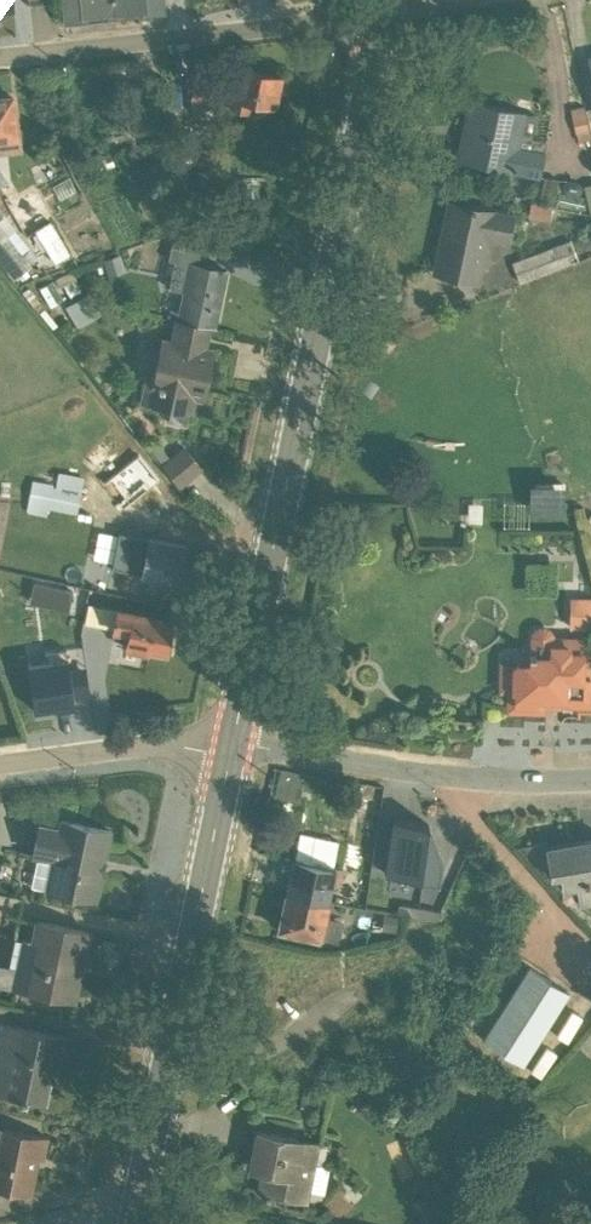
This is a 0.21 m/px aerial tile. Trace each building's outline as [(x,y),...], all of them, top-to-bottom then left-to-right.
[(64,23),(113,18),(111,0),(62,0),(64,23)] [(162,13),(161,0),(111,0),(113,18),(162,13)] [(190,99),(190,112),(226,120),(229,108),(247,111),(249,102),(272,107),(279,75),(238,66),(233,86),(194,78),(190,99)] [(136,85),(122,86),(125,112),(139,110),(136,85)] [(164,131),(162,88),(142,89),(145,132),(164,131)] [(0,99),(0,148),(16,146),(11,98),(0,99)] [(469,103),(465,122),(470,123),(463,159),(457,159),(539,177),(544,153),(543,151),(544,142),(530,139),(535,117),(469,103)] [(577,143),(589,140),(582,107),(569,110),(574,134),(576,134),(577,143)] [(179,133),(178,161),(189,161),(191,133),(179,133)] [(221,146),(192,150),(197,175),(207,173),(209,184),(200,186),(209,222),(239,212),(221,146)] [(71,171),(38,189),(52,215),(85,197),(71,171)] [(558,180),(543,177),(537,201),(552,205),(558,180)] [(554,206),(579,211),(582,198),(575,197),(579,193),(581,187),(577,183),(567,181),(563,184),(561,190),(563,194),(557,193),(554,206)] [(582,186),(588,213),(590,212),(590,184),(582,186)] [(448,204),(433,273),(479,283),(488,241),(507,245),(513,218),(448,204)] [(527,217),(549,220),(551,207),(529,204),(527,217)] [(2,215),(0,217),(0,262),(13,278),(29,264),(20,253),(26,248),(13,232),(15,230),(2,215)] [(35,227),(54,260),(69,251),(50,218),(35,227)] [(512,263),(519,283),(576,262),(573,255),(584,250),(579,238),(512,263)] [(208,328),(213,329),(225,272),(196,265),(199,248),(171,242),(167,261),(173,263),(168,288),(181,292),(175,319),(208,328)] [(203,354),(208,328),(173,319),(169,339),(160,337),(158,348),(150,347),(139,400),(170,407),(167,421),(186,426),(189,412),(190,412),(195,393),(202,395),(210,356),(203,354)] [(158,446),(151,453),(179,486),(200,469),(183,449),(170,460),(158,446)] [(31,481),(25,513),(45,517),(47,509),(75,514),(82,477),(57,473),(54,488),(51,488),(51,485),(31,481)] [(561,485),(529,484),(528,514),(562,514),(561,485)] [(466,504),(466,523),(481,523),(481,504),(466,504)] [(178,582),(185,547),(118,533),(111,569),(178,582)] [(569,598),(567,629),(590,630),(590,599),(569,598)] [(147,648),(164,651),(170,622),(88,605),(83,624),(112,630),(110,639),(126,642),(125,649),(146,653),(147,648)] [(542,712),(542,703),(561,704),(561,710),(590,711),(590,670),(589,670),(590,638),(553,637),(551,631),(546,628),(542,626),(537,627),(531,630),(528,637),(528,654),(510,654),(510,662),(497,662),(497,693),(507,694),(507,708),(508,710),(510,711),(542,712)] [(52,710),(73,707),(64,650),(43,652),(45,662),(26,665),(32,710),(52,707),(52,710)] [(297,800),(302,775),(278,771),(274,796),(297,800)] [(334,782),(310,777),(305,802),(329,807),(334,782)] [(392,820),(384,873),(436,881),(440,858),(427,825),(392,820)] [(36,859),(30,886),(94,900),(109,832),(59,821),(57,829),(38,825),(31,858),(36,859)] [(292,859),(284,895),(328,903),(333,884),(337,884),(340,868),(331,866),(336,841),(299,834),(293,859),(292,859)] [(516,847),(555,891),(575,888),(578,907),(590,904),(590,841),(546,848),(545,842),(516,847)] [(328,903),(284,895),(277,930),(336,942),(341,921),(326,917),(328,903)] [(399,918),(383,915),(381,931),(397,933),(399,918)] [(88,933),(33,921),(29,942),(14,939),(7,967),(0,966),(0,988),(73,1002),(81,965),(88,933)] [(569,994),(527,967),(481,1040),(523,1067),(569,994)] [(0,1028),(0,1095),(44,1105),(49,1085),(55,1086),(65,1039),(1,1025),(0,1028)] [(28,1193),(36,1158),(41,1159),(45,1138),(0,1128),(0,1187),(28,1193)] [(318,1144),(254,1131),(246,1171),(259,1173),(255,1192),(306,1203),(314,1164),(321,1165),(325,1147),(318,1145),(318,1144)]
